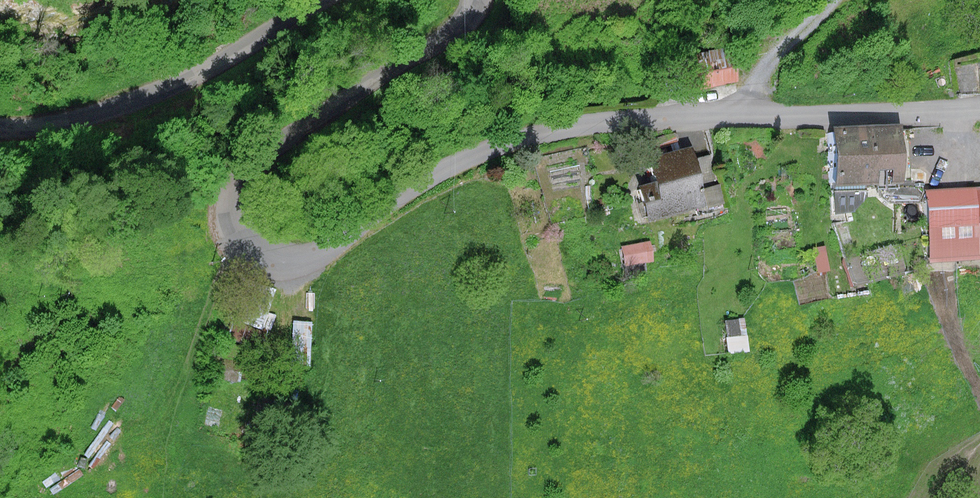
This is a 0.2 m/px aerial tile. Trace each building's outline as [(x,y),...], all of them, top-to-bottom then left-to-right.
[(693,58),(699,87),(736,80),(730,50),(693,58)] [(847,132),(829,133),(832,180),(901,176),(898,129),(847,132)] [(683,149),(644,160),(651,182),(634,187),(643,218),(698,202),(683,149)] [(864,189),(828,191),(830,213),(851,213),(865,198),(864,189)] [(933,193),(875,189),(875,193),(889,205),(933,206),(933,193)] [(933,193),(933,206),(936,260),(979,258),(979,190),(933,193)] [(651,255),(648,238),(619,243),(622,260),(651,255)] [(829,272),(821,246),(809,248),(813,273),(829,272)] [(743,318),(721,322),(724,351),(747,351),(743,318)]
